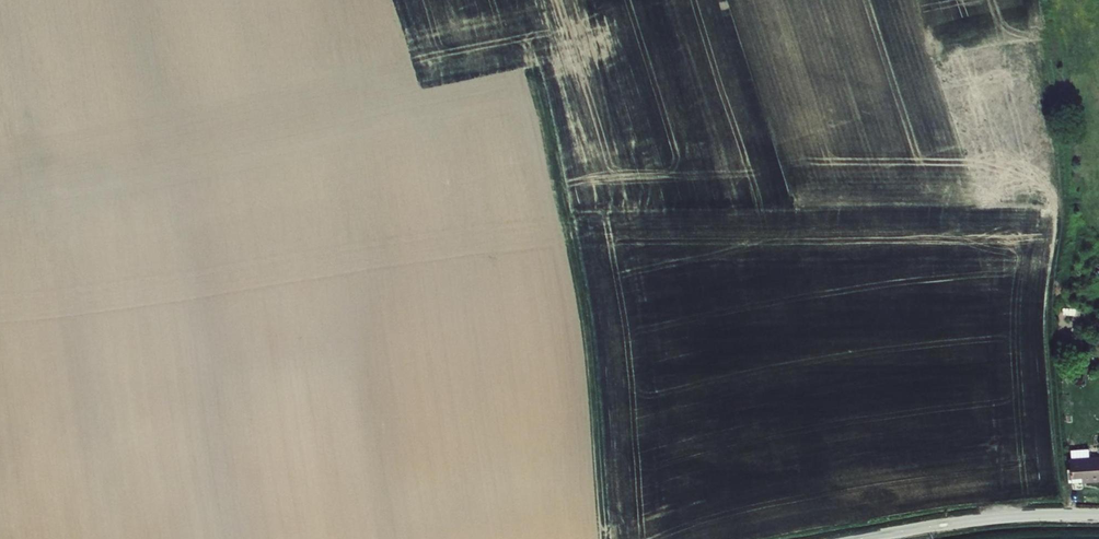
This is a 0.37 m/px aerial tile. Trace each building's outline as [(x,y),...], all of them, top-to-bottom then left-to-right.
[(1098,482),(1098,457),(1091,458),(1090,446),(1070,448),(1073,484),(1098,482)]
